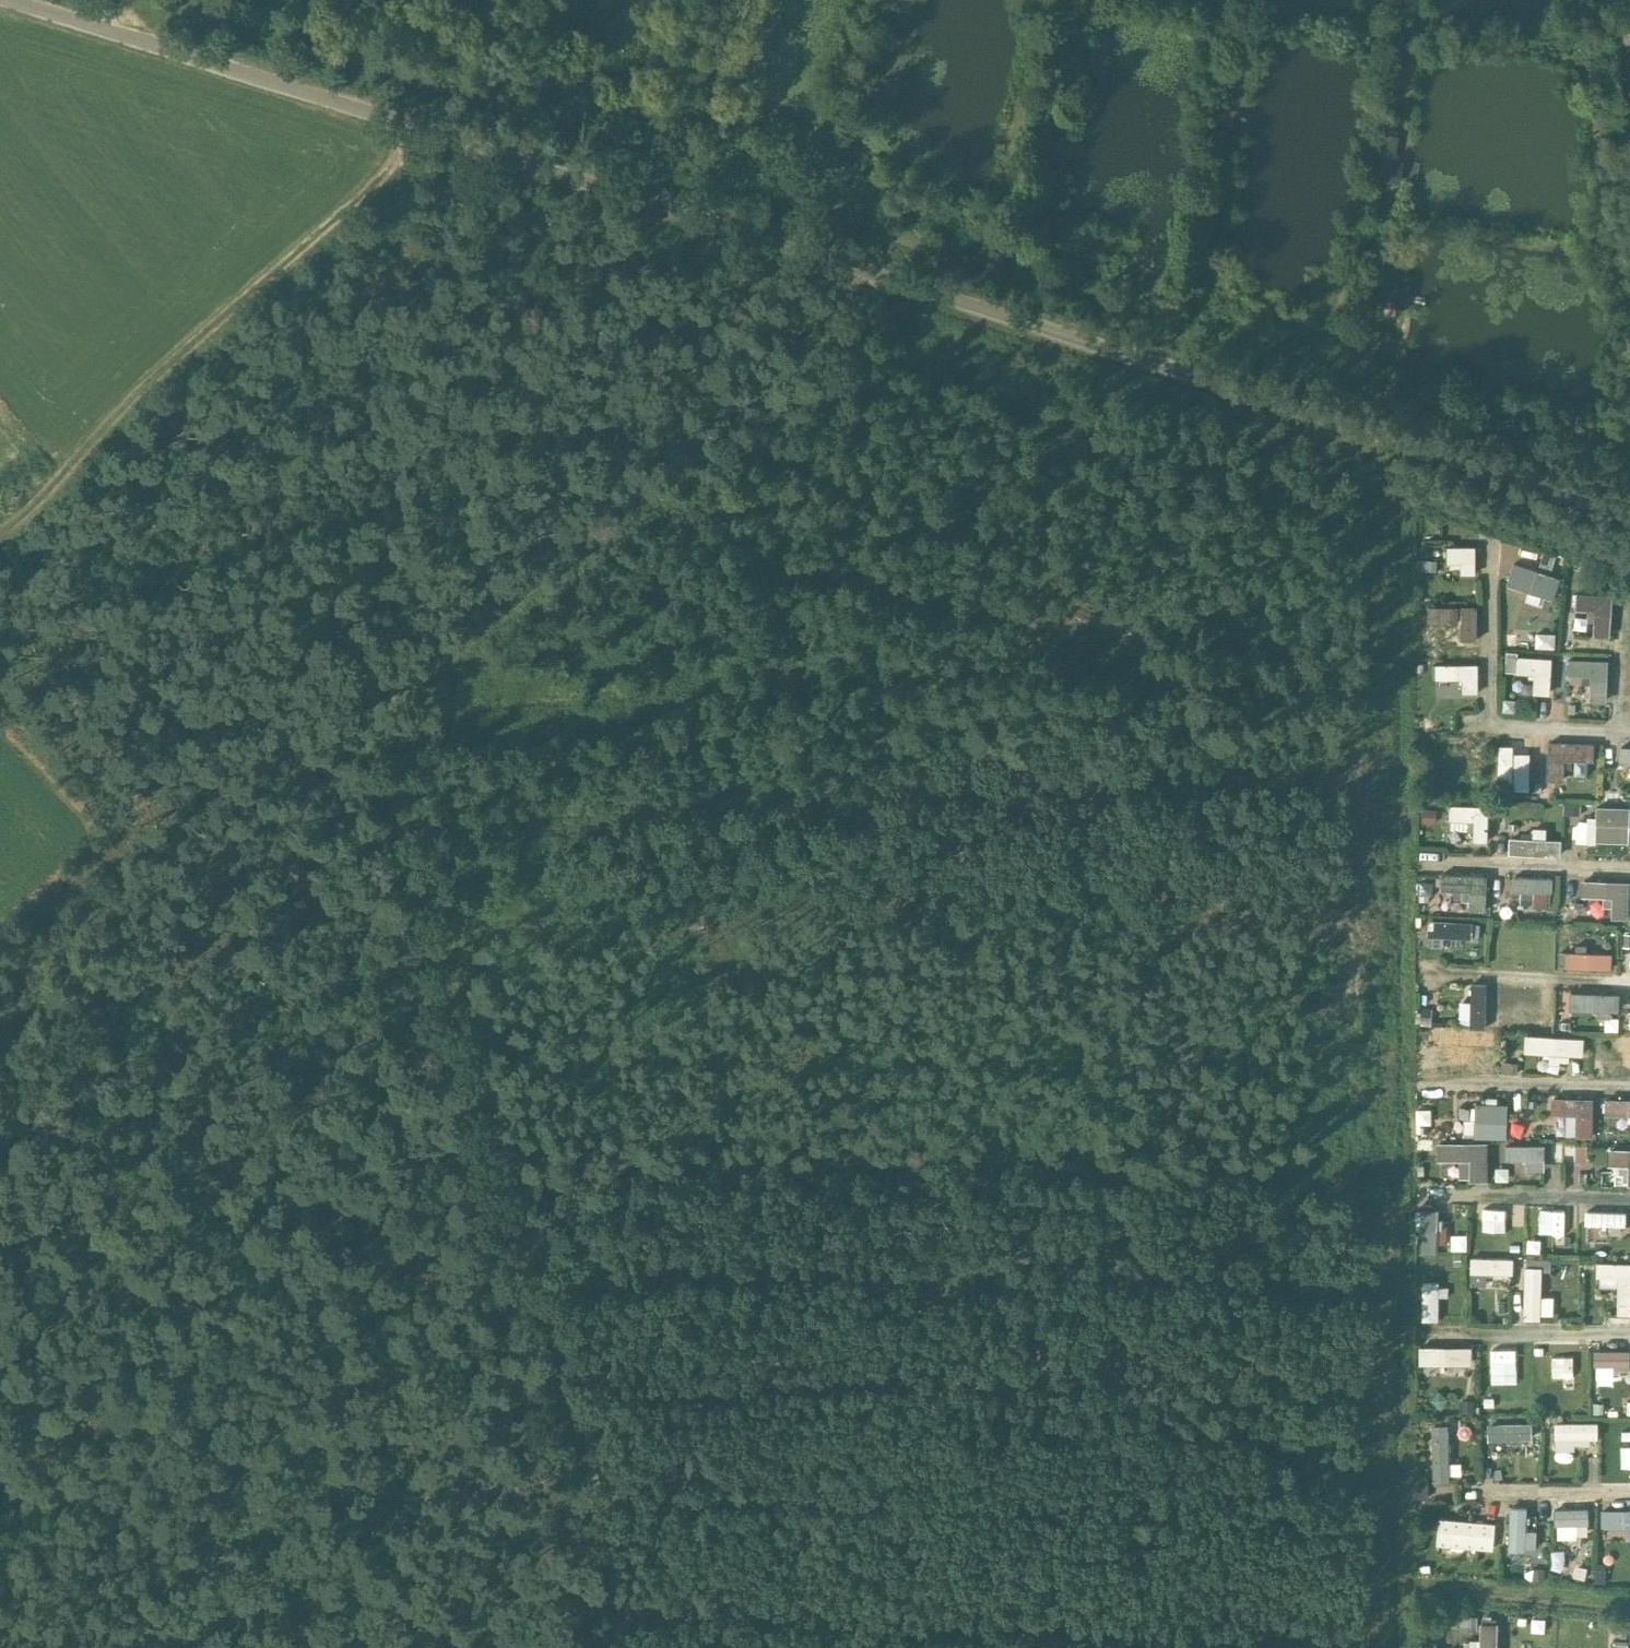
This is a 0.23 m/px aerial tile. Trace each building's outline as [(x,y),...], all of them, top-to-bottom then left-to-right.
[(1402,183),(1406,153),(1398,152),(1401,134),(1384,131),(1377,179),(1402,183)] [(1477,571),(1476,543),(1448,544),(1448,560),(1462,559),(1462,572),(1477,571)] [(1521,561),(1512,560),(1509,585),(1531,587),(1530,597),(1558,600),(1563,555),(1523,550),(1521,561)] [(1577,590),(1576,607),(1593,607),(1593,635),(1612,636),(1613,591),(1577,590)] [(1435,638),(1479,636),(1477,602),(1433,604),(1435,638)] [(1538,631),(1538,645),(1557,646),(1557,631),(1538,631)] [(1552,692),(1553,653),(1507,652),(1507,670),(1534,671),(1534,691),(1552,692)] [(1570,655),(1569,672),(1592,673),(1591,699),(1608,699),(1609,657),(1570,655)] [(1464,690),(1481,689),(1480,660),(1437,662),(1438,676),(1464,675),(1464,690)] [(1501,737),(1500,779),(1528,780),(1530,738),(1501,737)] [(1549,740),(1548,773),(1594,773),(1594,740),(1549,740)] [(1621,743),(1621,759),(1629,760),(1629,743),(1621,743)] [(1578,839),(1629,840),(1629,803),(1598,802),(1598,816),(1579,815),(1578,839)] [(1490,840),(1490,803),(1451,803),(1450,828),(1472,828),(1472,840),(1490,840)] [(1510,837),(1510,853),(1562,853),(1563,837),(1510,837)] [(1488,909),(1488,873),(1442,872),(1442,887),(1471,888),(1471,909),(1488,909)] [(1522,904),(1552,903),(1552,874),(1514,875),(1515,891),(1522,891),(1522,904)] [(1613,916),(1629,917),(1629,878),(1585,877),(1585,894),(1613,895),(1613,916)] [(1427,918),(1427,943),(1481,943),(1481,918),(1427,918)] [(1566,966),(1613,967),(1613,950),(1567,949),(1566,966)] [(1472,981),(1471,1025),(1487,1025),(1488,981),(1472,981)] [(1598,1015),(1620,1014),(1620,989),(1570,990),(1570,1008),(1598,1007),(1598,1015)] [(1585,1052),(1585,1034),(1526,1033),(1526,1051),(1585,1052)] [(1613,1052),(1629,1053),(1629,1036),(1614,1035),(1613,1052)] [(1594,1135),(1595,1095),(1552,1095),(1552,1115),(1567,1115),(1566,1134),(1594,1135)] [(1606,1096),(1605,1114),(1629,1114),(1629,1096),(1606,1096)] [(1508,1135),(1509,1101),(1477,1100),(1477,1118),(1466,1118),(1466,1134),(1508,1135)] [(1434,1148),(1434,1107),(1417,1107),(1417,1148),(1434,1148)] [(1525,1116),(1514,1118),(1516,1135),(1528,1133),(1525,1116)] [(1439,1139),(1439,1158),(1460,1158),(1460,1178),(1489,1178),(1489,1140),(1439,1139)] [(1546,1169),(1546,1142),(1506,1142),(1506,1157),(1527,1157),(1527,1169),(1546,1169)] [(1629,1182),(1629,1147),(1612,1146),(1611,1181),(1629,1182)] [(1421,1252),(1439,1252),(1439,1207),(1421,1207),(1421,1252)] [(1535,1208),(1535,1222),(1577,1222),(1577,1208),(1535,1208)] [(1587,1224),(1628,1224),(1628,1209),(1587,1209),(1587,1224)] [(1472,1271),(1514,1271),(1514,1256),(1472,1255),(1472,1271)] [(1618,1284),(1618,1313),(1629,1313),(1629,1260),(1599,1260),(1599,1284),(1618,1284)] [(1525,1314),(1555,1315),(1555,1294),(1543,1294),(1543,1265),(1526,1265),(1525,1314)] [(1472,1284),(1493,1283),(1492,1272),(1472,1274),(1472,1284)] [(1424,1282),(1424,1318),(1441,1318),(1441,1296),(1450,1296),(1450,1282),(1424,1282)] [(1474,1363),(1474,1343),(1421,1344),(1421,1363),(1474,1363)] [(1494,1368),(1511,1368),(1511,1346),(1494,1346),(1494,1368)] [(1540,1347),(1541,1366),(1557,1365),(1557,1369),(1582,1368),(1581,1346),(1540,1347)] [(1629,1366),(1629,1348),(1595,1347),(1595,1366),(1629,1366)] [(1599,1443),(1599,1419),(1557,1420),(1557,1444),(1599,1443)] [(1533,1438),(1532,1420),(1489,1421),(1490,1440),(1533,1438)] [(1629,1449),(1629,1420),(1617,1421),(1618,1450),(1629,1449)] [(1435,1422),(1434,1482),(1450,1482),(1452,1423),(1435,1422)] [(1538,1547),(1538,1529),(1528,1529),(1528,1505),(1510,1505),(1510,1547),(1538,1547)] [(1590,1536),(1590,1506),(1557,1506),(1556,1535),(1590,1536)] [(1629,1537),(1629,1506),(1603,1506),(1603,1525),(1629,1525),(1629,1537)] [(1496,1547),(1496,1518),(1439,1518),(1439,1546),(1496,1547)] [(1471,1638),(1471,1647),(1497,1647),(1498,1623),(1482,1623),(1481,1638),(1471,1638)]
